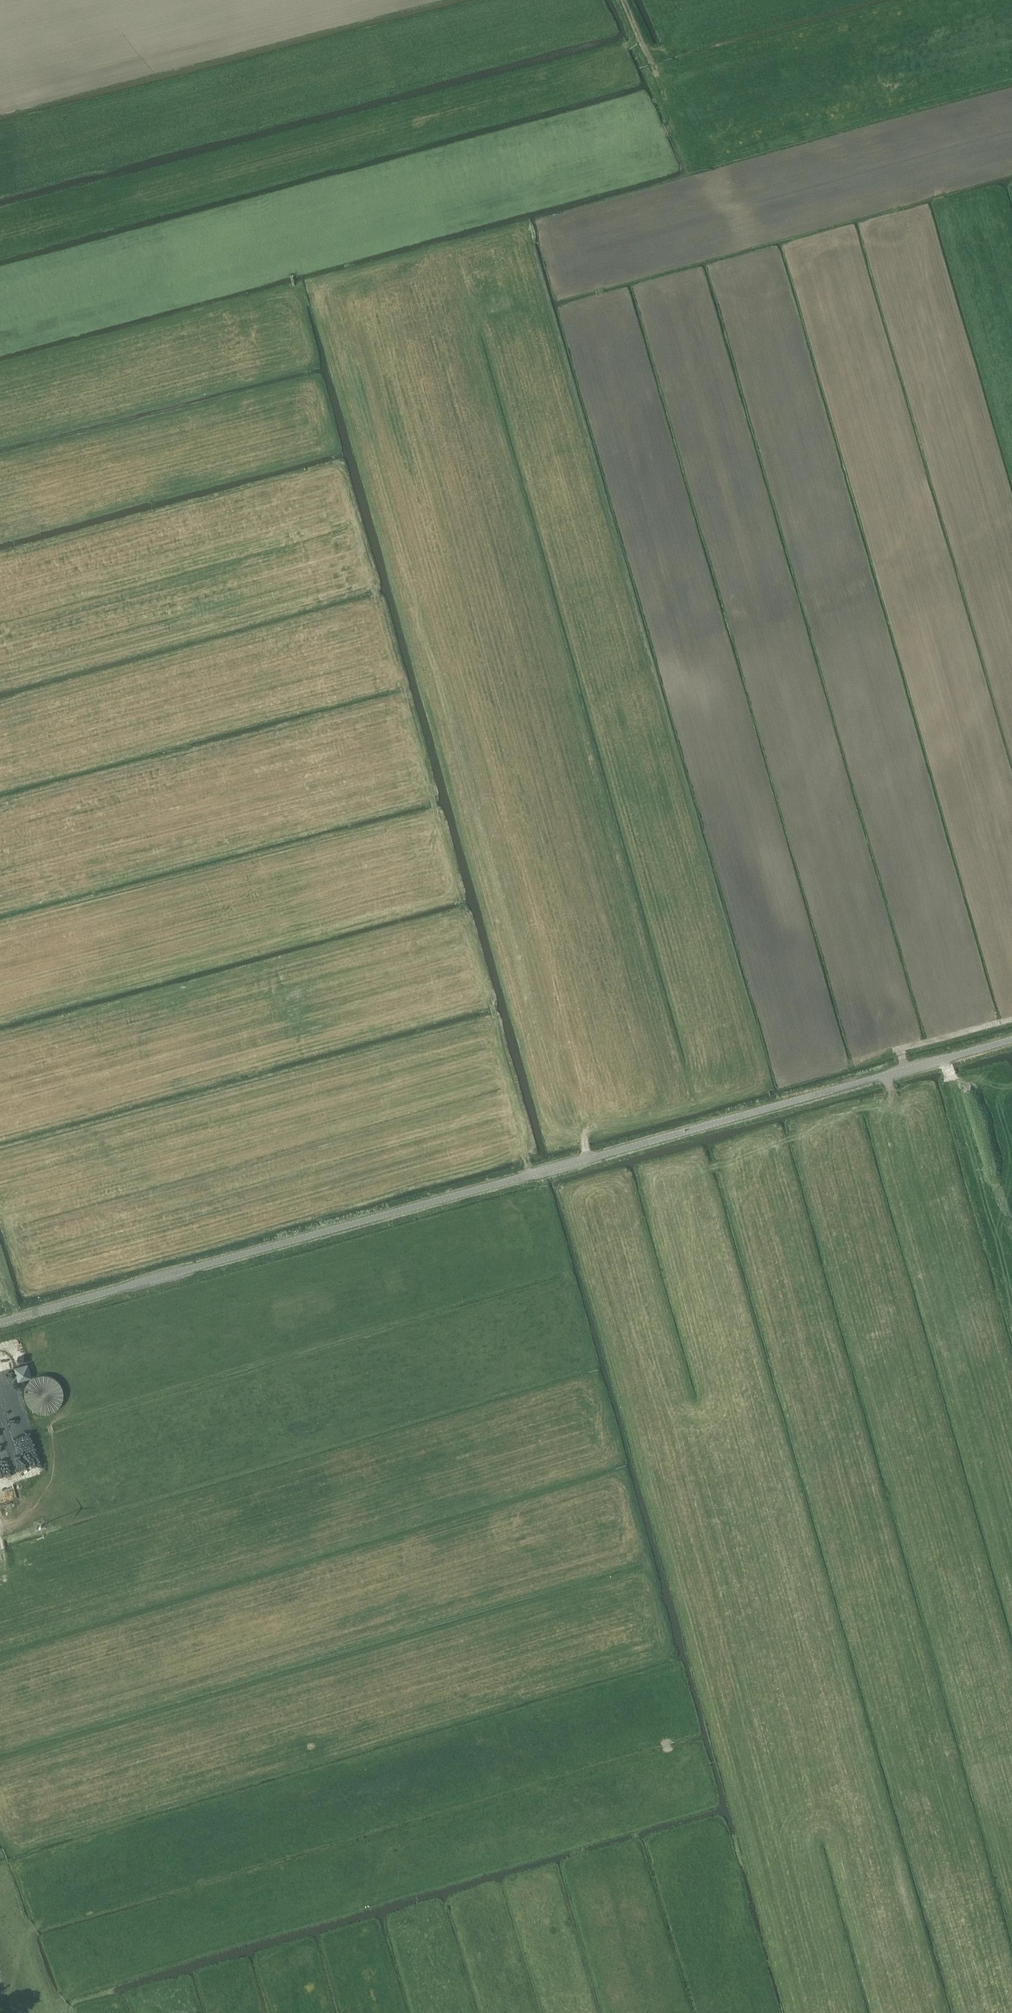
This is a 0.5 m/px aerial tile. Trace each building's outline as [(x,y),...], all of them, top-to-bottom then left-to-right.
[(29,1363),(14,1367),(18,1381),(33,1377),(29,1363)]
